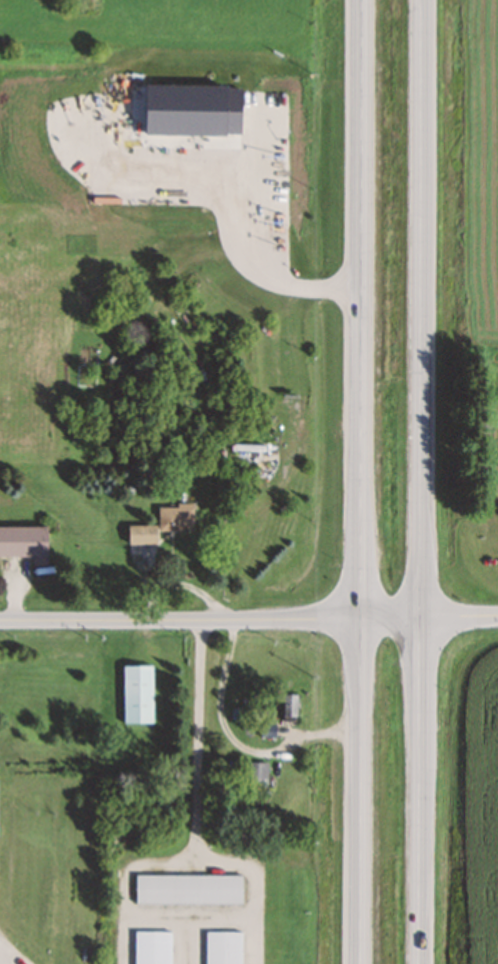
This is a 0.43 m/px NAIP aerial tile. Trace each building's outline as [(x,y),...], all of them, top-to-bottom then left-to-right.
[(191,530),(191,504),(157,504),(157,530),(191,530)] [(0,525),(0,555),(32,556),(32,564),(46,564),(46,526),(0,525)] [(128,542),(155,542),(155,525),(128,525),(128,542)] [(152,664),(122,664),(122,722),(152,722),(152,664)] [(295,716),(295,694),(282,694),(282,716),(295,716)] [(268,780),(268,762),(247,762),(247,780),(268,780)] [(244,797),(263,800),(266,786),(246,782),(244,797)] [(135,903),(241,903),(241,874),(135,874),(135,903)]
